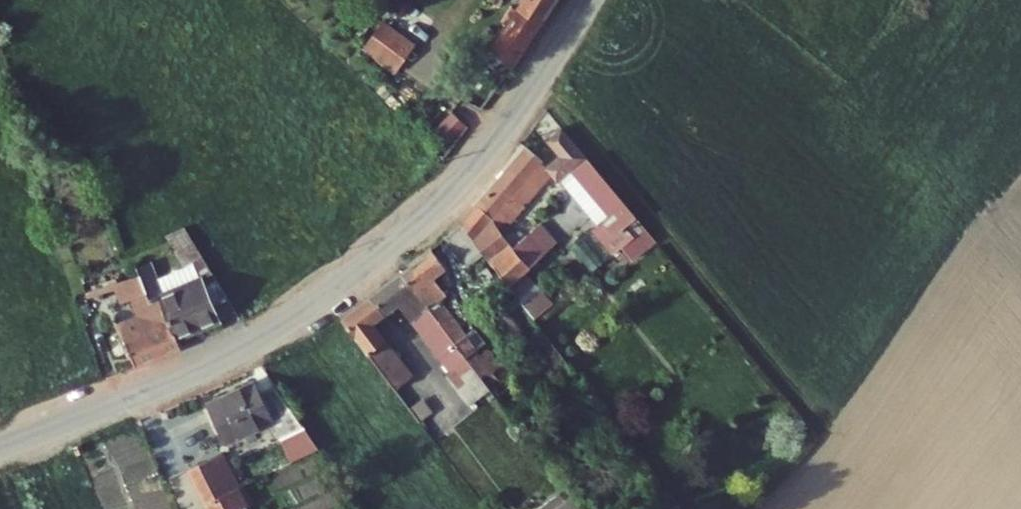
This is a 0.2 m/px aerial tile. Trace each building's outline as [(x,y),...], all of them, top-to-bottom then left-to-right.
[(517,78),(568,0),(530,0),(495,54),(517,78)] [(387,27),(369,51),(401,75),(419,51),(387,27)] [(660,246),(568,138),(554,151),(566,164),(551,177),(564,192),(568,189),(606,234),(604,235),(615,248),(633,233),(642,243),(629,253),(639,265),(660,246)] [(546,170),(532,156),(461,225),(484,256),(518,299),(523,305),(534,320),(552,306),(527,274),(567,244),(551,224),(511,255),(495,234),(502,228),(506,232),(550,188),(539,177),(546,170)] [(468,268),(484,256),(461,225),(444,239),(468,268)] [(163,238),(172,253),(187,247),(228,315),(234,313),(183,230),(163,238)] [(134,266),(136,272),(146,298),(157,294),(174,338),(215,325),(214,320),(228,315),(187,247),(172,253),(189,283),(160,292),(147,261),(134,266)] [(432,252),(403,272),(460,345),(470,358),(488,345),(478,332),(472,336),(443,300),(449,297),(436,281),(449,272),(432,252)] [(116,322),(132,365),(177,347),(174,338),(157,294),(146,298),(136,272),(114,281),(120,300),(131,297),(137,314),(116,322)] [(388,316),(389,318),(404,306),(443,357),(460,345),(403,272),(371,294),(388,316)] [(366,297),(384,319),(388,316),(371,294),(366,297)] [(338,316),(356,339),(374,326),(384,319),(366,297),(338,316)] [(523,305),(518,299),(491,320),(522,360),(536,348),(510,315),(523,305)] [(410,373),(374,326),(356,339),(392,387),(410,373)] [(470,358),(460,345),(443,357),(453,371),(470,358)] [(493,389),(516,418),(534,404),(488,345),(470,358),(493,389)] [(493,389),(470,358),(453,371),(449,374),(472,405),(493,389)] [(261,394),(255,380),(207,405),(227,445),(276,421),(295,460),(326,445),(278,385),(261,394)] [(423,399),(409,409),(419,424),(434,413),(423,399)] [(224,454),(188,471),(206,508),(250,508),(248,505),(249,505),(224,454)] [(546,508),(568,508),(558,498),(546,508)]
